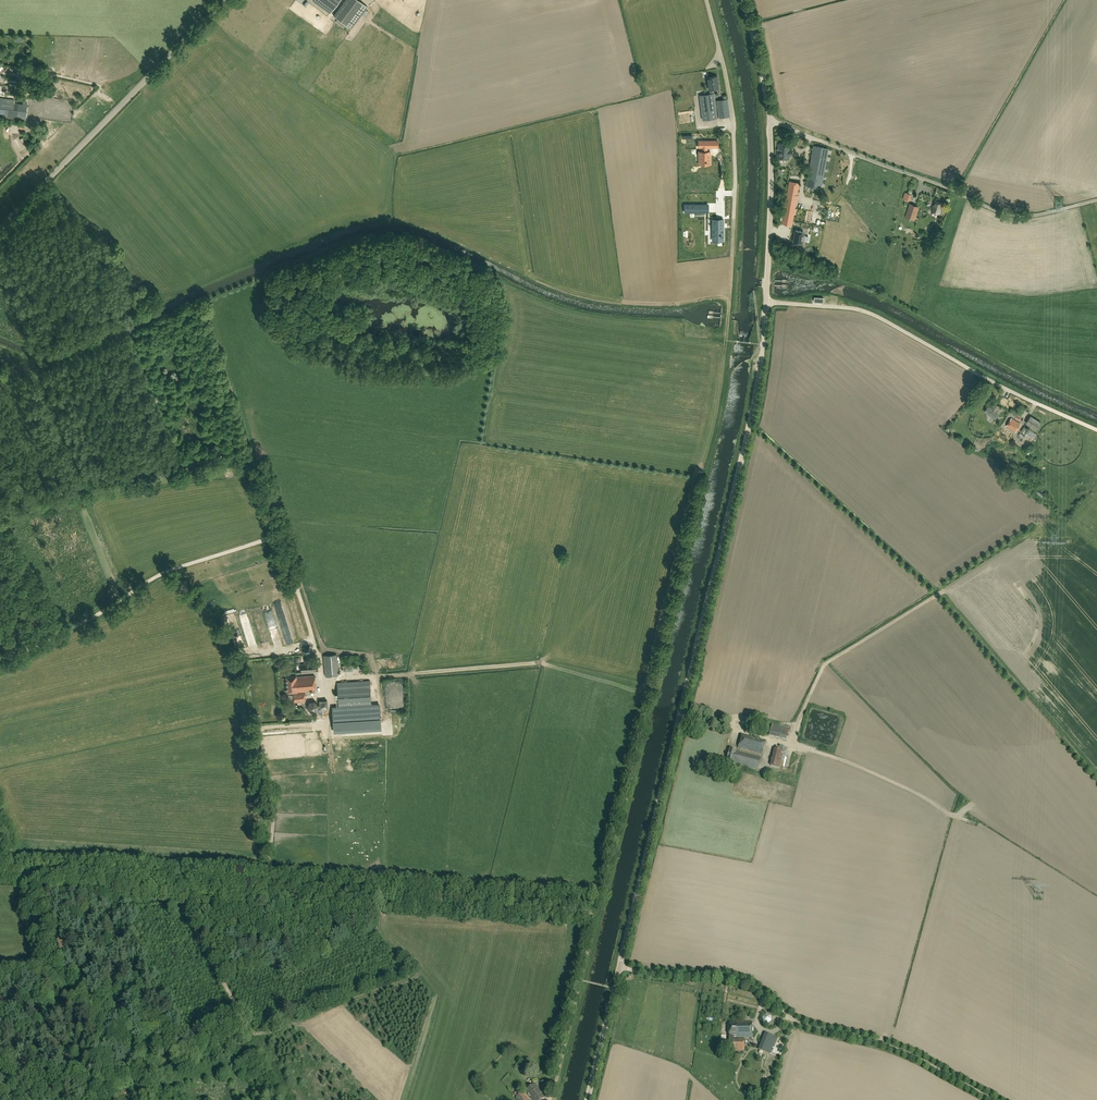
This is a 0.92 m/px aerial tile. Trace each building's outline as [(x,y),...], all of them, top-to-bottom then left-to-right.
[(330,13),(340,0),(313,0),(330,13)] [(348,26),(351,29),(368,7),(359,0),(345,0),(334,15),(348,26)] [(719,88),(717,76),(707,77),(709,90),(710,90),(710,94),(699,95),(702,120),(717,118),(714,94),(713,94),(712,89),(719,88)] [(730,116),(727,99),(717,100),(719,118),(730,116)] [(25,119),(27,108),(14,106),(14,102),(0,100),(0,116),(25,119)] [(795,139),(794,161),(802,161),(804,140),(795,139)] [(789,159),(789,158),(789,156),(793,156),(793,150),(790,150),(790,145),(778,144),(777,157),(777,158),(789,159)] [(821,189),(829,148),(814,146),(806,186),(821,189)] [(702,151),(702,164),(710,164),(710,151),(707,151),(707,147),(702,147),(702,151)] [(789,180),(781,223),(792,225),(800,182),(789,180)] [(935,200),(931,211),(940,214),(944,203),(935,200)] [(919,207),(910,203),(906,216),(915,219),(919,207)] [(713,219),(713,228),(715,228),(715,238),(723,238),(723,219),(713,219)] [(795,230),(793,242),(801,243),(802,240),(804,240),(805,235),(803,235),(804,232),(795,230)] [(985,411),(995,419),(998,415),(996,414),(998,411),(997,409),(999,406),(995,403),(992,408),(988,406),(985,411)] [(1042,422),(1031,415),(1026,423),(1037,430),(1042,422)] [(1006,426),(1015,432),(1021,424),(1012,418),(1006,426)] [(1025,435),(1033,440),(1037,434),(1029,429),(1025,435)] [(287,602),(289,611),(297,609),(295,600),(287,602)] [(278,601),(273,603),(275,612),(281,610),(278,601)] [(251,650),(257,648),(250,629),(245,630),(251,650)] [(325,676),(339,675),(337,654),(324,655),(325,676)] [(302,672),(314,671),(314,663),(310,664),(310,659),(305,660),(305,664),(301,664),(302,672)] [(296,676),(286,677),(287,693),(293,692),(294,702),(305,701),(305,694),(311,694),(311,690),(316,690),(314,675),(296,677),(296,676)] [(338,701),(333,701),(334,718),(334,722),(334,726),(340,725),(376,723),(380,723),(380,716),(380,699),(371,699),(370,681),(337,682),(338,701)] [(320,701),(320,709),(328,708),(327,700),(320,701)] [(315,701),(310,701),(307,707),(311,712),(316,711),(319,706),(315,701)] [(830,740),(834,723),(814,718),(811,729),(818,731),(816,736),(830,740)] [(786,740),(789,729),(778,726),(775,737),(786,740)] [(766,740),(742,734),(738,748),(762,754),(766,740)] [(784,751),(774,748),(772,757),(782,759),(784,751)] [(730,749),(726,762),(732,764),(732,763),(758,770),(761,759),(735,751),(736,751),(730,749)] [(782,759),(772,757),(769,766),(779,768),(782,759)] [(771,1020),(771,1016),(767,1014),(762,1017),(763,1022),(767,1024),(771,1020)] [(751,1037),(751,1022),(729,1022),(728,1050),(744,1051),(744,1039),(734,1039),(734,1037),(751,1037)] [(776,1038),(765,1033),(758,1049),(769,1054),(776,1038)] [(532,1099),(541,1099),(545,1097),(535,1083),(525,1090),(532,1099)]
